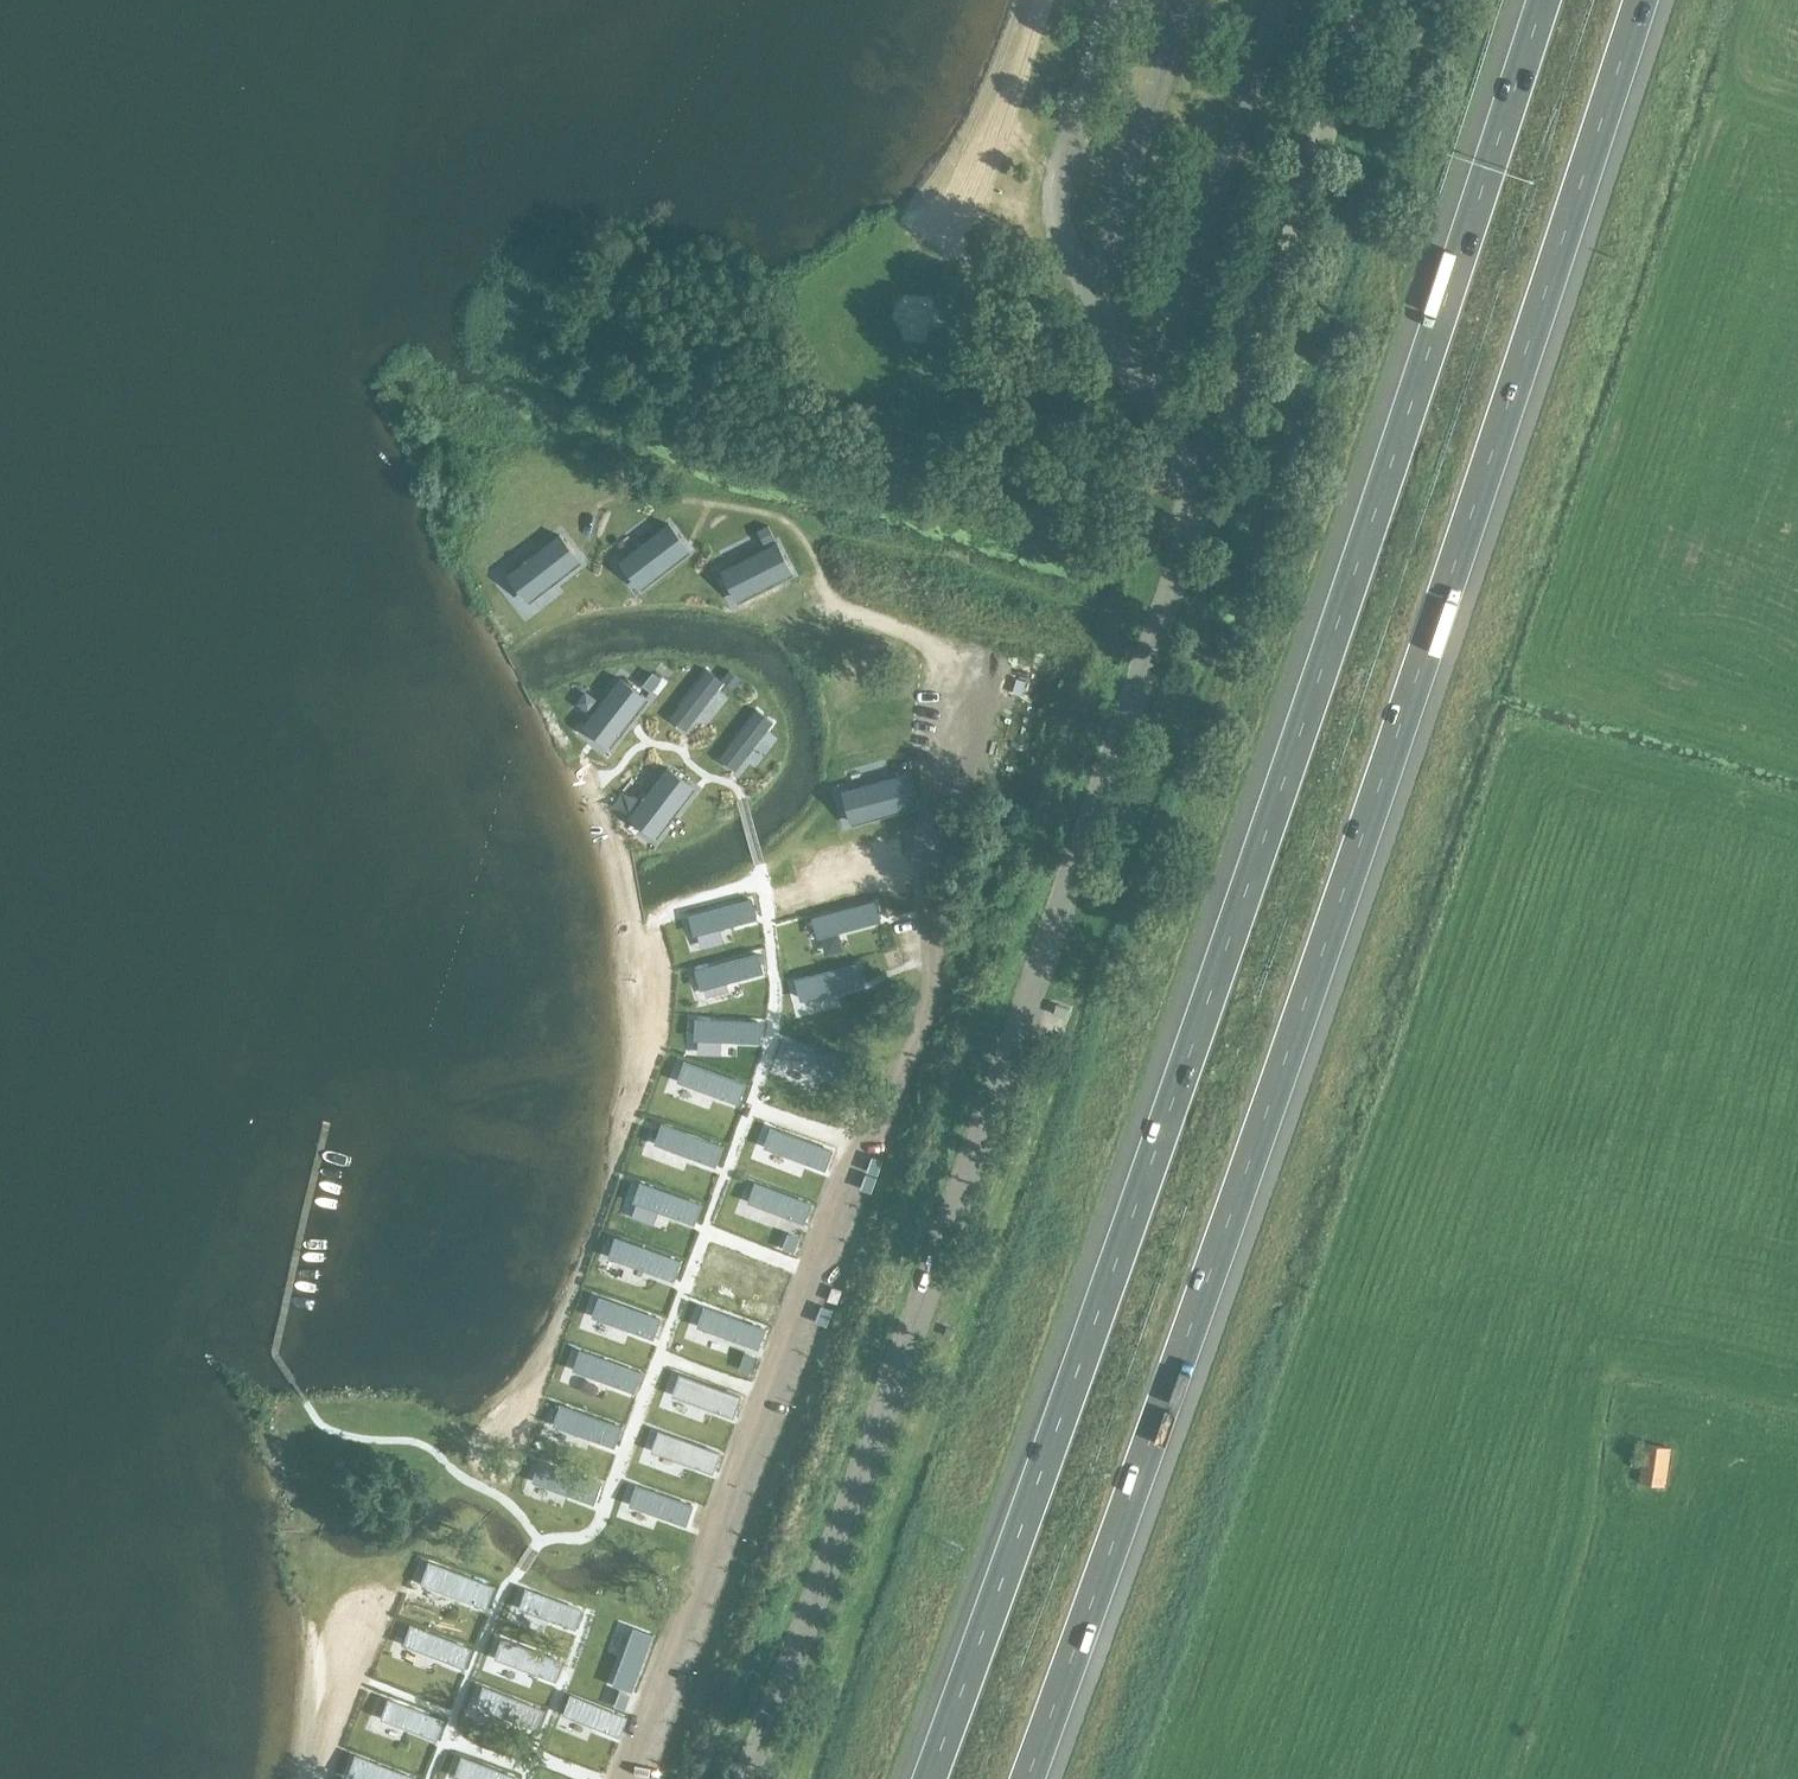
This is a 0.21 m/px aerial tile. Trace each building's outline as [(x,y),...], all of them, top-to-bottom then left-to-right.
[(658,507),(649,514),(658,527),(668,520),(658,507)] [(690,550),(671,525),(626,559),(646,584),(690,550)] [(769,525),(758,530),(764,544),(776,539),(769,525)] [(580,561),(561,536),(513,573),(532,598),(580,561)] [(793,573),(778,544),(729,568),(743,598),(793,573)] [(730,669),(722,679),(734,688),(742,677),(730,669)] [(653,671),(643,684),(652,691),(663,679),(653,671)] [(670,717),(687,730),(724,684),(708,671),(670,717)] [(646,698),(621,679),(588,722),(612,742),(646,698)] [(760,710),(720,759),(735,772),(775,722),(760,710)] [(694,788),(669,768),(633,815),(658,835),(694,788)] [(915,805),(906,775),(847,791),(856,822),(915,805)] [(686,910),(693,937),(758,918),(750,892),(686,910)] [(871,893),(810,913),(819,941),(880,922),(871,893)] [(692,962),(700,991),(765,973),(757,944),(692,962)] [(796,981),(802,1003),(864,986),(858,964),(796,981)] [(1053,1014),(1067,1019),(1071,1009),(1057,1004),(1053,1014)] [(695,1017),(695,1042),(761,1043),(761,1018),(695,1017)] [(793,1036),(783,1061),(833,1080),(843,1055),(793,1036)] [(685,1060),(677,1080),(739,1104),(747,1084),(685,1060)] [(662,1123),(654,1143),(715,1167),(723,1147),(662,1123)] [(772,1127),(764,1147),(826,1172),(834,1151),(772,1127)] [(884,1159),(873,1155),(867,1171),(878,1175),(884,1159)] [(861,1188),(872,1192),(878,1177),(867,1173),(861,1188)] [(751,1180),(743,1200),(805,1224),(813,1204),(751,1180)] [(640,1181),(632,1201),(694,1226),(702,1205),(640,1181)] [(801,1236),(789,1232),(783,1248),(795,1252),(801,1236)] [(619,1236),(611,1256),(672,1281),(680,1260),(619,1236)] [(772,1324),(791,1273),(711,1242),(691,1294),(772,1324)] [(843,1291),(833,1287),(828,1300),(838,1304),(843,1291)] [(600,1294),(591,1314),(653,1339),(661,1318),(600,1294)] [(703,1305),(695,1325),(757,1350),(765,1329),(703,1305)] [(834,1310),(822,1305),(815,1321),(827,1326),(834,1310)] [(954,1329),(947,1326),(944,1335),(950,1338),(954,1329)] [(582,1349),(574,1369),(635,1393),(643,1373),(582,1349)] [(757,1357),(745,1352),(739,1368),(751,1373),(757,1357)] [(679,1377),(673,1396),(735,1418),(741,1399),(679,1377)] [(561,1403),(553,1423),(614,1447),(622,1427),(561,1403)] [(658,1434),(652,1453),(713,1475),(720,1455),(658,1434)] [(1660,1480),(1659,1441),(1632,1442),(1633,1481),(1660,1480)] [(542,1460),(534,1480),(595,1504),(603,1484),(542,1460)] [(638,1480),(629,1505),(685,1525),(694,1500),(638,1480)] [(429,1562),(420,1582),(482,1606),(490,1586),(429,1562)] [(521,1584),(513,1605),(574,1629),(582,1609),(521,1584)] [(409,1623),(400,1643),(462,1667),(470,1647),(409,1623)] [(653,1631),(632,1624),(610,1682),(632,1690),(653,1631)] [(498,1635),(490,1656),(552,1680),(560,1660),(498,1635)] [(482,1683),(473,1703),(535,1728),(543,1707),(482,1683)] [(631,1694),(619,1690),(613,1706),(625,1710),(631,1694)] [(569,1695),(561,1716),(619,1738),(627,1717),(569,1695)] [(383,1697),(375,1718),(437,1742),(445,1722),(383,1697)] [(536,1736),(526,1732),(519,1746),(530,1751),(536,1736)] [(450,1774),(462,1778),(519,1778),(458,1754),(450,1774)] [(347,1775),(357,1778),(417,1778),(355,1755),(347,1775)] [(534,1778),(571,1778),(538,1766),(534,1778)]
